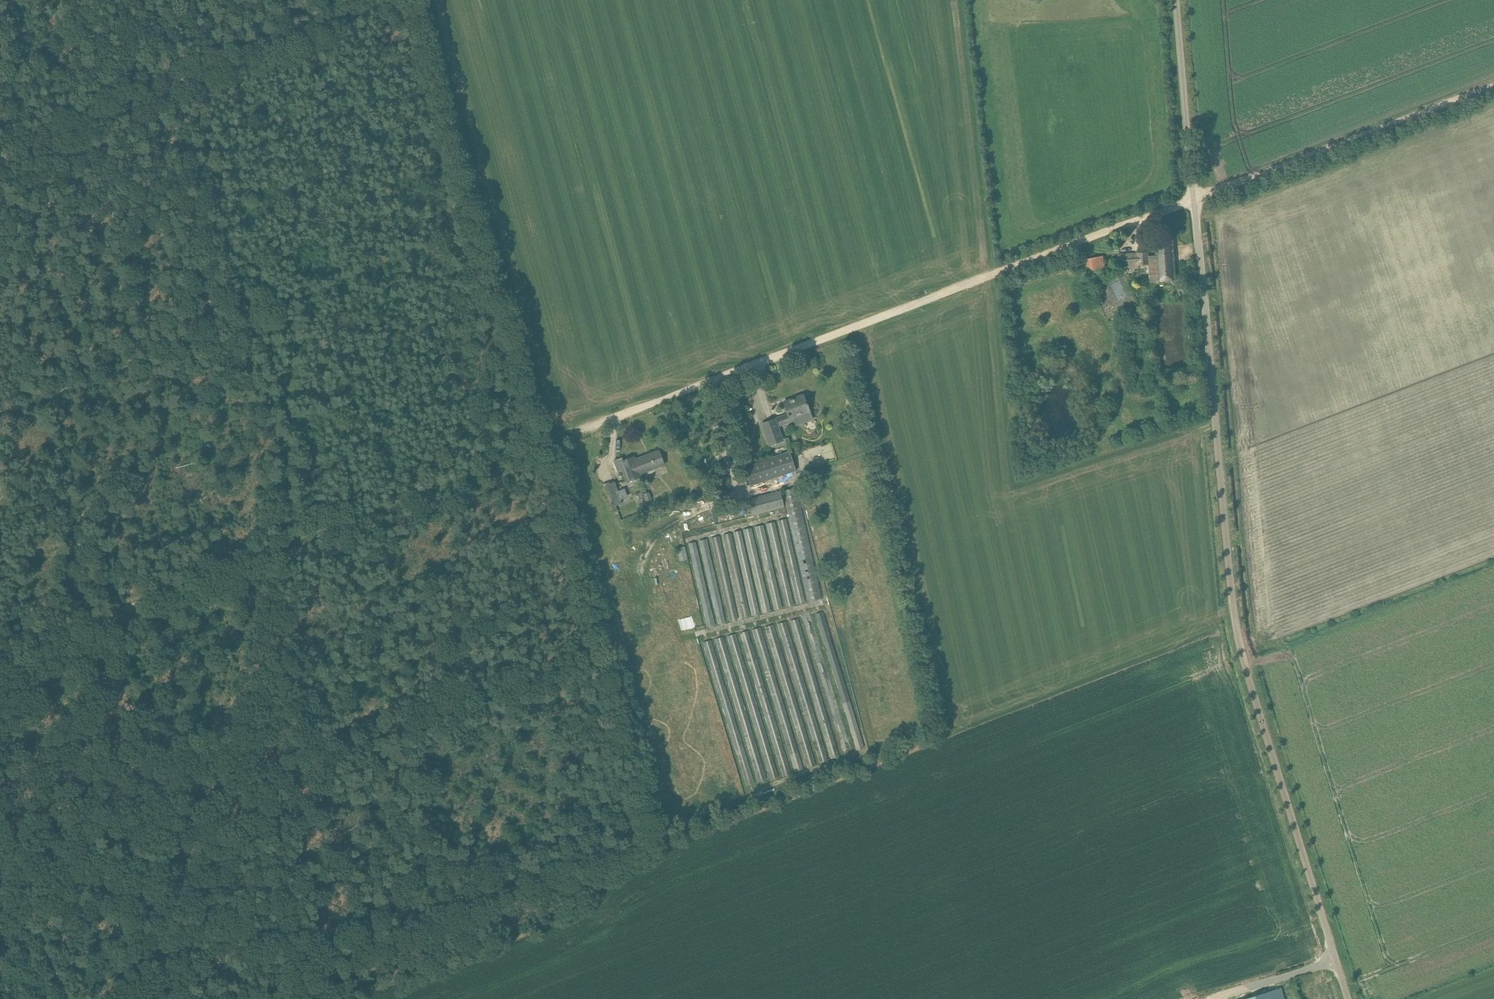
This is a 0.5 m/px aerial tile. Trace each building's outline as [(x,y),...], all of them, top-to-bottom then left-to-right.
[(1118,254),(1119,264),(1119,269),(1139,267),(1139,265),(1149,265),(1150,282),(1176,280),(1173,236),(1155,237),(1156,256),(1149,256),(1148,252),(1118,254)] [(1085,260),(1087,269),(1087,271),(1090,271),(1092,281),(1099,280),(1097,269),(1105,268),(1103,256),(1085,260)] [(1117,307),(1130,301),(1118,276),(1105,283),(1117,307)] [(782,416),(785,423),(794,420),(793,416),(809,410),(803,395),(793,398),(794,400),(790,402),(789,400),(783,402),(787,414),(782,416)] [(769,446),(784,440),(776,417),(760,423),(769,446)] [(640,474),(641,474),(664,465),(659,451),(635,459),(633,457),(620,462),(627,482),(641,477),(640,474)] [(795,470),(789,451),(743,466),(749,485),(795,470)] [(615,481),(607,484),(614,503),(622,499),(615,481)] [(788,519),(807,602),(822,599),(798,488),(782,492),(787,514),(788,514),(789,519),(788,519)] [(752,514),(782,506),(777,490),(748,499),(752,514)] [(685,546),(677,548),(681,561),(689,559),(685,546)] [(816,613),(820,635),(828,633),(824,611),(816,613)] [(1281,988),(1247,998),(1284,998),(1281,988)]
